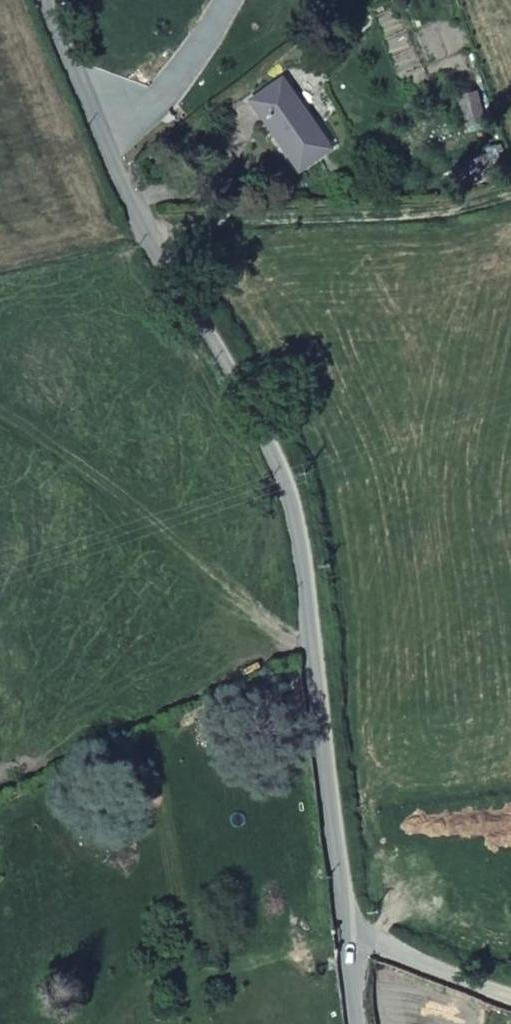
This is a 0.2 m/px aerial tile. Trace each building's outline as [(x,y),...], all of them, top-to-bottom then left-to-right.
[(278,81),(247,104),(297,169),(329,148),(278,81)] [(471,92),(455,97),(466,130),(482,124),(471,92)]
